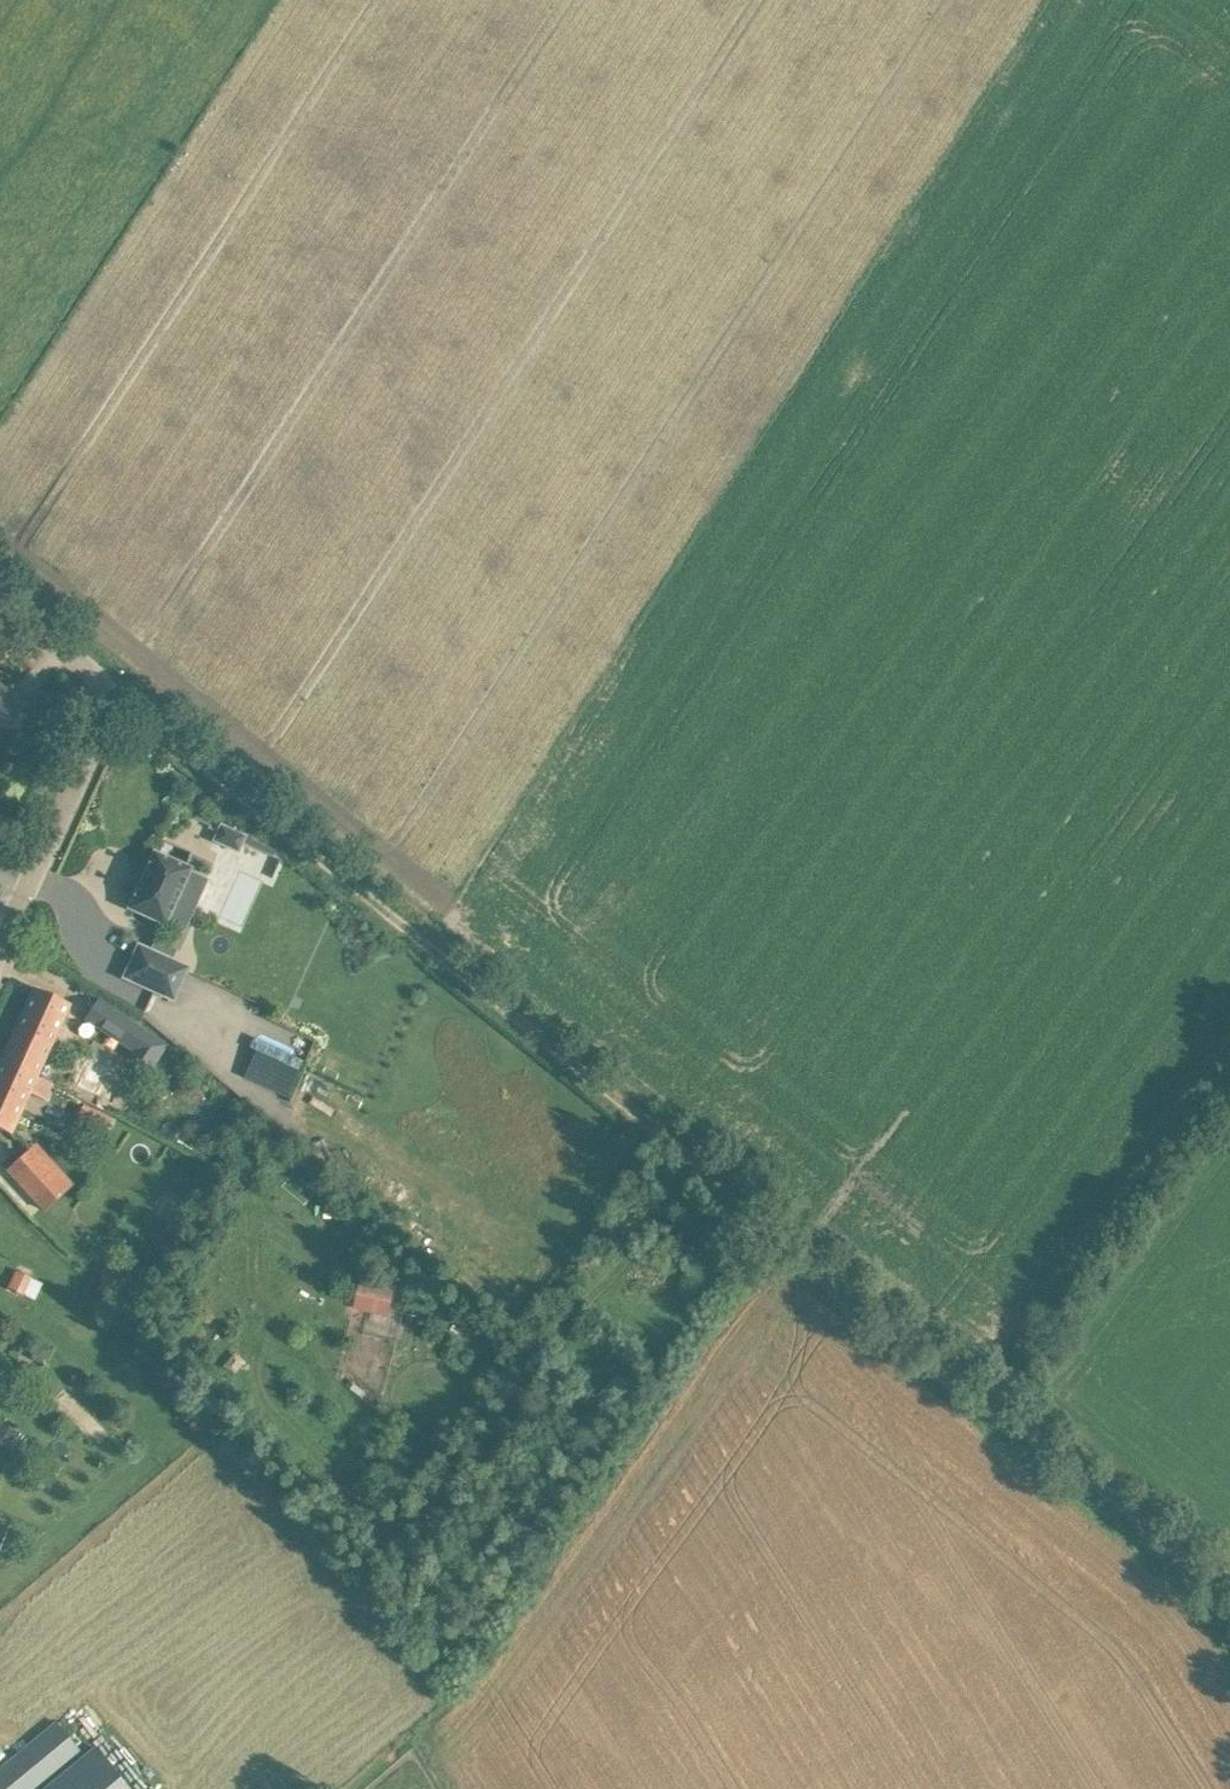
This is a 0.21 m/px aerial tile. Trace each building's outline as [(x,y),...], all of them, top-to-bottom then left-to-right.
[(24,704),(0,686),(0,734),(24,704)] [(206,880),(188,872),(190,869),(154,852),(128,908),(165,925),(166,922),(184,929),(206,880)] [(188,967),(138,945),(123,978),(173,1000),(188,967)] [(70,1004),(56,998),(34,988),(1,1060),(37,1077),(38,1076),(70,1004)] [(166,1044),(98,998),(84,1018),(133,1051),(130,1055),(150,1068),(166,1044)] [(253,1038),(240,1077),(289,1094),(303,1056),(253,1038)] [(76,1084),(112,1101),(125,1072),(111,1065),(110,1068),(89,1058),(76,1084)] [(38,1076),(37,1077),(1,1060),(0,1061),(0,1129),(11,1134),(30,1093),(45,1099),(52,1082),(38,1076)] [(83,1104),(72,1125),(104,1141),(114,1121),(83,1104)] [(6,1171),(43,1212),(69,1188),(32,1147),(6,1171)] [(16,1270),(8,1289),(25,1296),(33,1278),(16,1270)] [(355,1282),(350,1309),(387,1316),(392,1289),(355,1282)] [(34,1338),(33,1342),(27,1356),(45,1365),(53,1347),(34,1338)] [(0,1768),(0,1788),(39,1788),(82,1752),(56,1721),(0,1768)] [(39,1788),(129,1788),(91,1744),(82,1752),(39,1788)]
